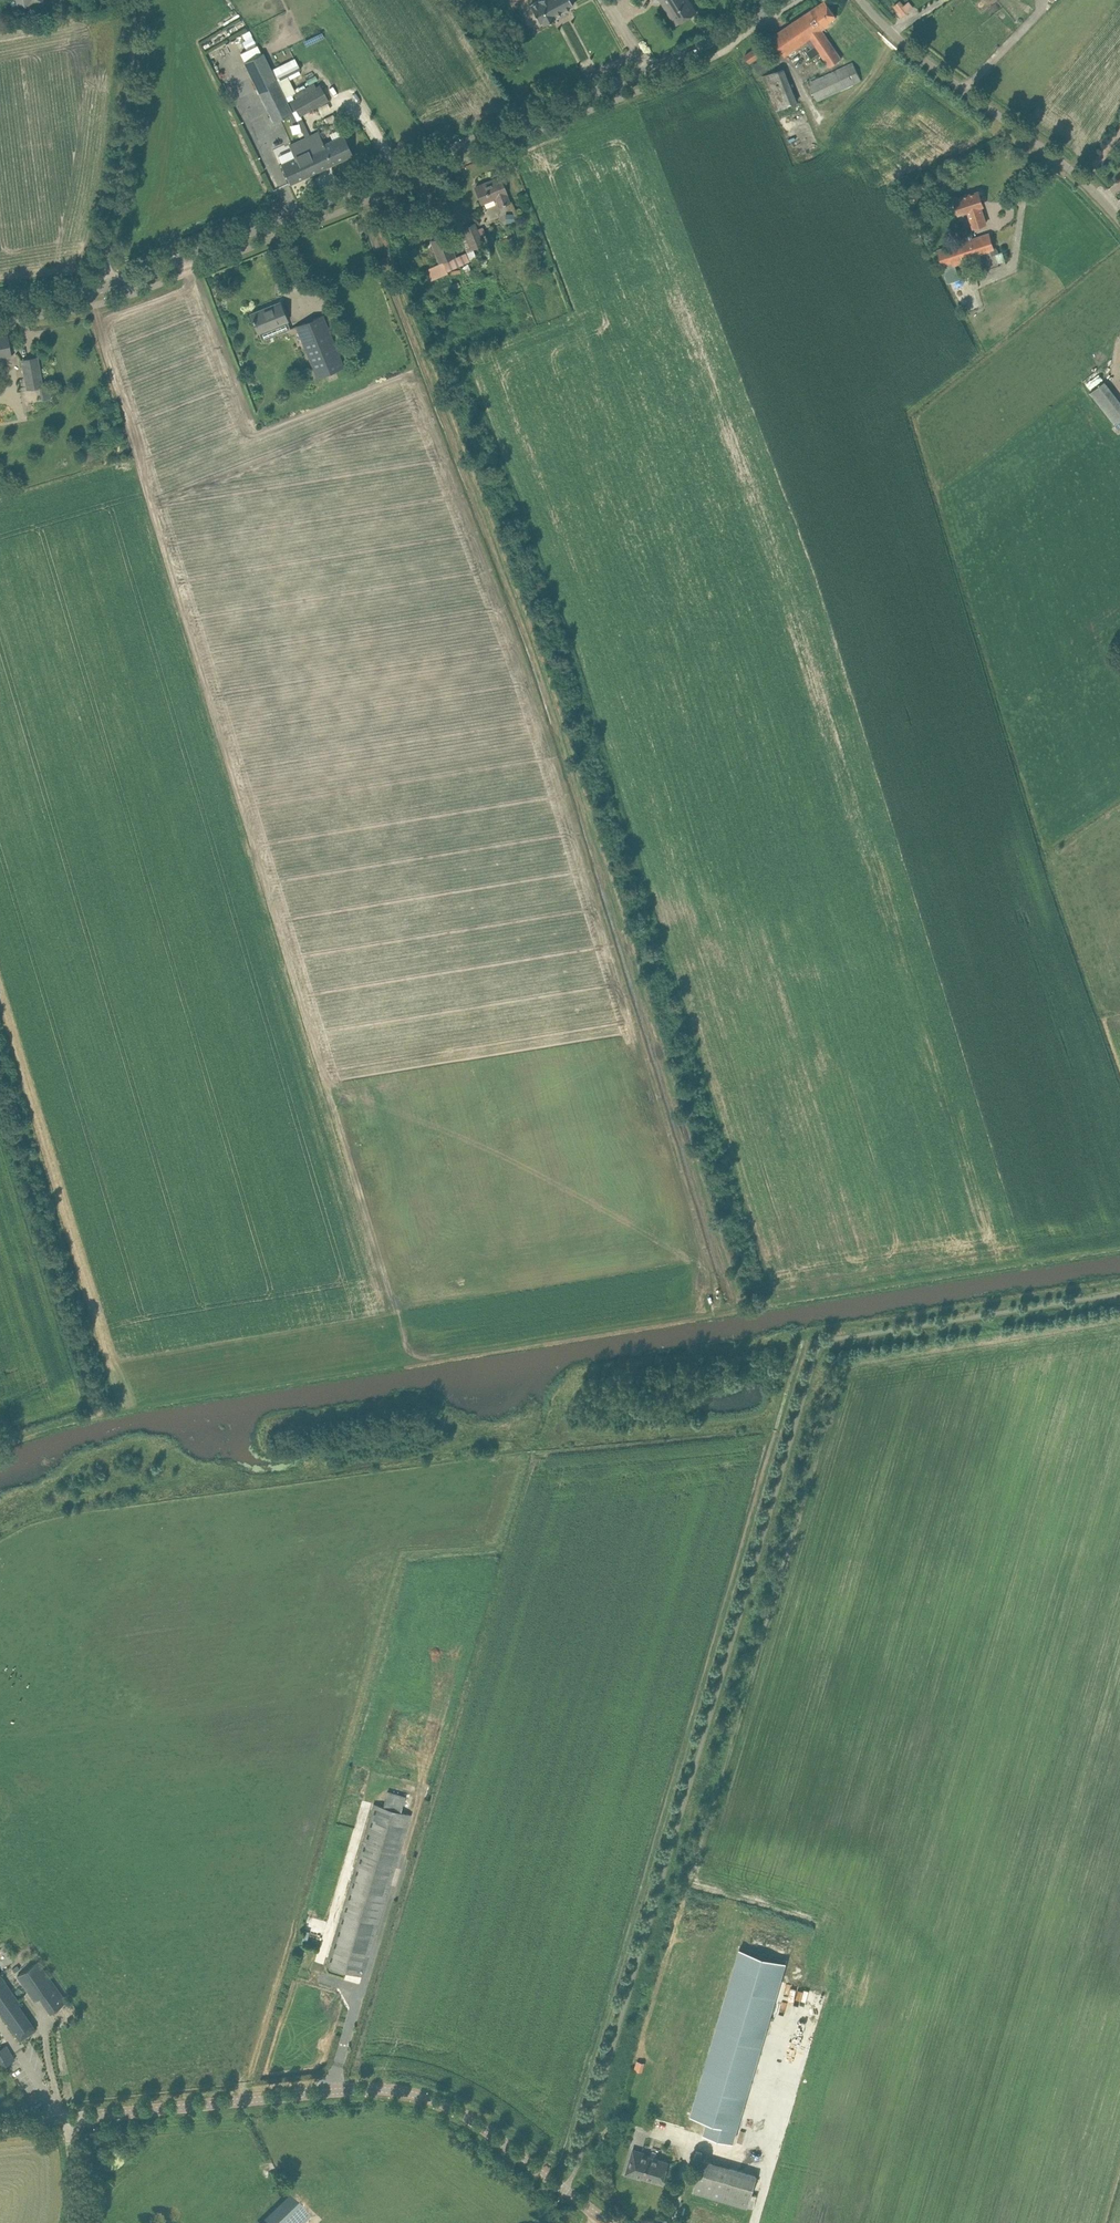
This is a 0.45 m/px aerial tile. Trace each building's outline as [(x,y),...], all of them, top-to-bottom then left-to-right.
[(530,4),(540,23),(542,21),(543,23),(556,17),(555,15),(573,5),(571,0),(537,0),(530,4)] [(675,25),(697,12),(689,0),(660,0),(675,25)] [(788,25),(771,36),(778,45),(785,56),(789,53),(791,56),(795,53),(793,50),(806,41),(811,48),(806,51),(811,58),(819,53),(829,67),(841,58),(820,27),(836,16),(825,0),(788,25)] [(894,5),(902,16),(913,7),(909,1),(903,6),(899,1),(894,5)] [(757,46),(745,55),(749,62),(762,53),(757,46)] [(262,52),(243,61),(245,66),(273,122),(288,114),(293,112),(272,72),(264,56),(262,52)] [(762,58),(753,64),(759,73),(768,68),(762,58)] [(296,60),(272,72),(293,112),(297,120),(301,117),(301,116),(329,100),(320,84),(316,86),(314,83),(296,92),(287,76),(301,69),(296,60)] [(817,101),(861,80),(853,62),(809,83),(817,101)] [(784,68),(763,76),(766,86),(769,93),(770,96),(791,88),(787,78),(784,68)] [(823,117),(826,122),(832,118),(829,113),(823,117)] [(291,149),(278,155),(282,163),(281,163),(286,173),(290,183),(319,170),(352,154),(348,144),(343,134),(333,139),(324,143),(318,131),(310,135),(301,117),(297,120),(305,137),(289,144),(291,149)] [(300,128),(290,132),(293,139),(303,135),(300,128)] [(490,181),(475,187),(481,202),(495,197),(499,206),(509,202),(506,193),(504,187),(500,177),(499,177),(490,181)] [(964,211),(967,221),(971,220),(973,227),(986,223),(980,206),(983,205),(978,191),(953,199),(958,213),(964,211)] [(454,257),(446,235),(431,240),(440,264),(424,271),(428,281),(448,272),(447,269),(471,258),(467,251),(483,245),(474,223),(458,229),(467,252),(454,257)] [(963,258),(970,256),(981,252),(983,252),(990,249),(992,255),(996,254),(999,253),(998,249),(996,248),(993,247),(989,233),(979,237),(970,239),(957,244),(953,246),(939,250),(943,264),(944,267),(953,265),(964,262),(963,258)] [(265,308),(250,314),(251,315),(251,314),(253,318),(252,318),(253,321),(258,331),(262,341),(290,329),(286,320),(280,302),(279,302),(279,304),(266,309),(265,308)] [(323,315),(296,326),(317,377),(344,366),(323,315)] [(10,345),(8,334),(0,335),(0,357),(11,355),(10,345)] [(43,388),(37,356),(21,359),(27,389),(39,387),(41,399),(51,398),(49,387),(43,388)] [(1119,419),(1119,400),(1105,381),(1090,392),(1114,423),(1119,419)] [(401,1812),(405,1796),(388,1791),(383,1807),(373,1804),(326,1965),(362,1975),(410,1814),(401,1812)] [(743,1946),(694,2113),(710,2118),(707,2130),(736,2138),(789,1960),(743,1946)] [(65,2000),(59,1991),(38,1961),(17,1976),(34,2000),(39,1996),(50,2011),(65,2000)] [(4,2013),(3,2014),(15,2032),(30,2022),(18,2005),(20,2003),(0,1975),(0,2007),(4,2013)] [(809,2015),(806,2031),(814,2033),(817,2017),(809,2015)] [(15,2059),(11,2054),(6,2057),(0,2048),(0,2061),(4,2066),(15,2059)] [(645,2070),(647,2061),(638,2059),(636,2068),(645,2070)] [(641,2178),(641,2176),(663,2182),(666,2171),(669,2160),(647,2154),(648,2153),(633,2149),(626,2173),(641,2178)] [(756,2175),(703,2159),(693,2191),(747,2208),(756,2175)] [(265,2222),(309,2222),(312,2220),(290,2198),(264,2222),(265,2222)]
